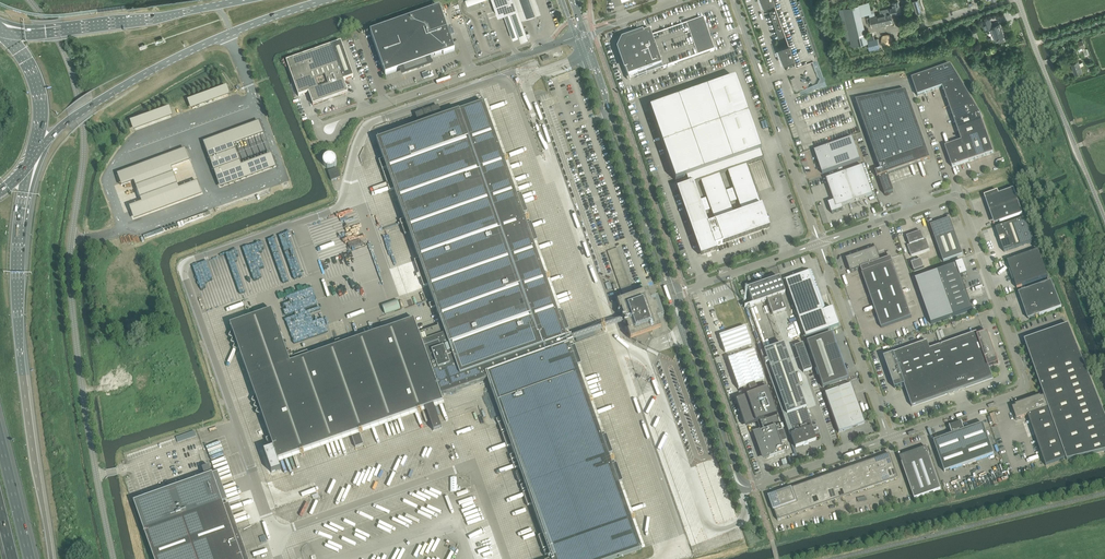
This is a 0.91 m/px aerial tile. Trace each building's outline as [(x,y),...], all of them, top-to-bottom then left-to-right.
[(498,16),(504,14),(517,9),(514,0),(492,0),(498,16)] [(537,0),(514,0),(517,9),(504,14),(513,40),(520,37),(520,35),(526,33),(521,20),(541,13),(537,0)] [(764,7),(774,3),(776,8),(769,10),(779,38),(779,37),(785,35),(788,44),(778,48),(784,64),(788,62),(794,60),(796,65),(817,58),(816,57),(819,56),(799,0),(798,0),(797,1),(797,0),(761,0),(764,7)] [(913,1),(917,14),(922,13),(918,0),(917,0),(913,1)] [(940,4),(941,9),(945,8),(945,9),(953,7),(953,5),(956,4),(955,0),(943,0),(943,3),(940,4)] [(892,3),(893,8),(890,8),(890,9),(879,11),(880,14),(875,15),(875,12),(872,13),(869,2),(859,4),(859,5),(839,10),(844,31),(848,30),(852,46),(868,42),(870,49),(880,47),(878,38),(868,41),(862,16),(869,14),(870,17),(867,17),(869,26),(872,25),(872,27),(893,23),(892,15),(904,12),(903,6),(900,6),(898,2),(892,3)] [(440,7),(370,32),(385,75),(397,71),(401,70),(405,68),(406,71),(417,67),(426,64),(425,61),(429,60),(443,55),(455,51),(455,50),(448,30),(446,25),(445,24),(440,7)] [(989,18),(981,21),(985,30),(990,27),(995,39),(998,38),(1000,41),(1000,42),(1004,41),(1003,36),(1004,36),(1002,31),(1000,24),(999,24),(992,26),(989,18)] [(619,51),(628,77),(662,65),(663,69),(715,51),(703,19),(652,37),(650,31),(624,40),(621,46),(619,51)] [(888,34),(883,35),(881,40),(882,43),(885,46),(891,44),(893,38),(888,34)] [(1082,40),(1076,42),(1079,49),(1078,49),(1079,52),(1083,50),(1085,49),(1084,47),(1085,46),(1082,40)] [(341,42),(286,62),(299,97),(308,93),(313,106),(348,93),(344,81),(354,77),(341,42)] [(1082,62),(1080,63),(1079,60),(1071,63),(1073,68),(1075,74),(1079,72),(1083,71),(1081,66),(1084,65),(1082,62)] [(918,97),(943,88),(961,141),(945,147),(952,168),(993,153),(981,117),(981,116),(951,65),(912,79),(918,97)] [(723,244),(770,228),(768,223),(763,210),(762,206),(761,206),(747,165),(763,159),(760,151),(761,151),(735,79),(650,109),(675,181),(686,178),(689,185),(682,187),(682,188),(678,189),(677,189),(693,234),(698,248),(701,256),(717,251),(716,247),(723,244)] [(227,87),(187,101),(191,110),(231,96),(227,87)] [(894,192),(888,175),(930,160),(906,92),(856,101),(881,171),(877,172),(885,195),(894,192)] [(229,337),(233,339),(231,343),(235,345),(233,349),(237,351),(238,348),(255,395),(252,402),(256,403),(254,407),(258,409),(256,413),(260,415),(261,413),(270,438),(266,439),(269,448),(273,447),(273,448),(264,451),(271,473),(281,470),(277,460),(278,460),(300,452),(301,456),(304,455),(303,451),(351,434),(355,448),(363,445),(360,435),(363,434),(362,430),(418,411),(419,414),(422,413),(420,410),(425,408),(433,431),(441,428),(433,405),(443,402),(441,396),(487,380),(501,418),(496,419),(498,424),(502,432),(505,431),(506,433),(502,435),(507,448),(511,446),(514,455),(510,456),(512,461),(516,459),(517,463),(513,465),(515,469),(519,468),(520,472),(515,473),(519,483),(523,481),(525,485),(521,486),(522,491),(526,490),(527,492),(523,493),(528,506),(532,505),(542,535),(538,537),(543,550),(547,548),(548,551),(544,552),(545,556),(549,555),(551,558),(614,558),(630,554),(642,549),(632,521),(635,520),(634,517),(631,518),(619,484),(612,466),(611,463),(615,461),(614,458),(610,460),(609,456),(602,438),(590,404),(594,403),(593,400),(589,401),(577,367),(571,349),(569,344),(573,343),(572,341),(572,340),(570,336),(567,338),(565,333),(559,315),(547,281),(550,280),(549,277),(546,278),(534,244),(531,235),(527,226),(526,222),(529,221),(528,218),(525,219),(523,215),(517,197),(505,163),(509,162),(508,159),(504,160),(484,103),(442,118),(438,107),(431,110),(434,120),(376,141),(383,160),(379,161),(382,170),(386,168),(388,173),(384,174),(390,191),(394,190),(404,220),(400,221),(405,236),(409,234),(418,260),(414,261),(424,287),(428,286),(434,303),(429,304),(431,309),(435,307),(442,326),(419,334),(414,319),(381,331),(350,342),(349,341),(348,337),(339,340),(335,341),(336,346),(309,356),(308,352),(292,357),(291,356),(293,356),(291,351),(287,353),(271,310),(261,314),(230,325),(232,330),(229,337)] [(170,108),(130,123),(133,132),(173,117),(170,108)] [(259,122),(203,143),(206,152),(207,152),(233,142),(234,144),(233,144),(234,147),(264,135),(259,122)] [(816,151),(815,151),(822,173),(823,174),(861,161),(853,138),(816,151)] [(207,152),(206,152),(207,155),(209,159),(212,166),(213,171),(214,171),(215,176),(216,178),(217,179),(243,169),(242,167),(234,147),(233,144),(234,144),(233,142),(207,152)] [(185,150),(117,175),(122,188),(134,183),(142,204),(130,208),(134,221),(202,196),(198,183),(179,190),(171,169),(190,163),(185,150)] [(216,178),(220,189),(276,168),(272,156),(242,167),(243,169),(217,179),(216,178)] [(844,210),(842,206),(873,195),(863,167),(827,180),(834,202),(829,204),(829,205),(830,205),(832,213),(832,214),(844,210)] [(328,172),(331,181),(340,178),(337,169),(328,172)] [(998,191),(984,196),(990,212),(996,210),(1000,222),(1022,214),(1014,189),(999,194),(998,191)] [(1004,252),(1034,242),(1026,218),(996,229),(1004,252)] [(943,262),(963,255),(950,219),(931,226),(943,262)] [(910,245),(908,246),(911,256),(930,250),(926,240),(924,240),(921,232),(907,237),(910,245)] [(623,295),(633,292),(618,248),(607,252),(623,295)] [(912,317),(892,263),(893,263),(891,258),(881,262),(876,249),(846,259),(851,273),(861,269),(862,273),(862,274),(881,328),(912,317)] [(1011,271),(1009,271),(1012,279),(1014,279),(1017,288),(1048,277),(1038,250),(1007,261),(1011,271)] [(922,260),(911,264),(912,265),(914,272),(924,268),(922,260)] [(938,271),(915,279),(931,325),(954,317),(973,310),(961,277),(967,275),(963,263),(956,265),(938,271)] [(788,280),(785,281),(805,338),(830,329),(839,326),(832,308),(825,310),(812,272),(809,273),(796,277),(788,280)] [(779,278),(747,289),(753,305),(744,308),(767,300),(773,315),(786,310),(781,295),(785,294),(779,278)] [(1039,315),(1062,307),(1051,281),(1018,293),(1019,293),(1021,292),(1026,304),(1023,305),(1028,319),(1039,315)] [(627,332),(629,336),(627,337),(630,338),(630,340),(632,340),(645,346),(650,336),(652,333),(661,329),(657,320),(664,318),(657,299),(651,301),(647,291),(624,300),(617,302),(620,310),(621,310),(623,316),(622,317),(623,320),(624,320),(625,322),(624,322),(625,326),(626,325),(628,331),(627,332)] [(397,300),(382,306),(385,314),(400,308),(397,300)] [(1024,340),(1044,396),(1041,398),(1040,396),(1015,405),(1016,406),(1012,408),(1014,412),(1013,412),(1016,421),(1021,419),(1021,420),(1021,419),(1021,418),(1028,416),(1046,466),(1066,458),(1067,460),(1104,451),(1104,416),(1068,325),(1024,340)] [(745,327),(719,336),(725,353),(751,344),(745,327)] [(987,333),(978,336),(977,333),(943,345),(959,390),(993,378),(989,367),(998,364),(987,333)] [(835,341),(835,342),(834,342),(831,334),(807,342),(823,388),(847,379),(840,357),(841,357),(835,341)] [(895,388),(904,385),(912,407),(959,390),(943,345),(930,349),(927,342),(893,354),(884,358),(895,388)] [(803,344),(794,347),(803,373),(812,370),(803,344)] [(816,441),(811,428),(812,428),(808,414),(810,413),(809,410),(806,411),(783,345),(764,352),(764,351),(760,353),(790,436),(791,435),(795,448),(816,441)] [(754,350),(727,359),(738,390),(743,388),(748,386),(750,392),(755,390),(757,389),(756,386),(755,384),(764,381),(754,350)] [(742,398),(736,400),(745,427),(751,425),(758,423),(759,425),(760,429),(761,432),(775,427),(774,425),(779,423),(765,383),(756,386),(757,389),(755,390),(750,392),(748,386),(743,388),(746,397),(742,398)] [(851,384),(824,393),(839,433),(845,431),(864,424),(865,424),(862,416),(851,384)] [(945,472),(994,455),(983,424),(965,431),(962,424),(962,425),(958,426),(958,425),(956,426),(956,427),(951,429),(951,428),(950,429),(952,435),(934,441),(945,472)] [(761,432),(754,434),(763,457),(766,458),(766,459),(784,452),(779,437),(777,432),(775,427),(761,432)] [(783,429),(777,432),(779,437),(780,436),(782,442),(787,440),(783,429)] [(201,449),(199,444),(189,447),(191,453),(201,449)] [(941,490),(926,447),(900,457),(914,499),(941,490)] [(893,465),(889,454),(874,460),(878,470),(885,467),(893,465)] [(863,475),(871,473),(878,470),(874,460),(859,465),(863,475)] [(860,492),(868,489),(863,475),(859,465),(852,468),(860,492)] [(890,481),(898,479),(893,465),(885,467),(890,481)] [(134,502),(144,531),(154,558),(248,558),(229,505),(224,507),(223,505),(222,503),(228,501),(218,473),(213,475),(212,474),(209,466),(204,468),(202,469),(205,476),(205,477),(134,502)] [(878,470),(883,484),(890,481),(885,467),(878,470)] [(860,492),(852,468),(844,470),(848,480),(853,494),(860,492)] [(837,473),(841,483),(848,480),(844,470),(837,473)] [(871,473),(875,487),(883,484),(878,470),(871,473)] [(829,476),(833,486),(841,483),(837,473),(829,476)] [(863,475),(868,489),(875,487),(871,473),(863,475)] [(833,486),(829,476),(822,478),(827,492),(834,490),(833,486)] [(814,481),(819,495),(827,492),(822,478),(814,481)] [(841,483),(846,497),(853,494),(848,480),(841,483)] [(814,481),(807,483),(812,497),(819,495),(814,481)] [(799,486),(804,500),(812,497),(807,483),(799,486)] [(846,497),(841,483),(833,486),(834,490),(838,500),(846,497)] [(800,513),(808,510),(804,500),(799,486),(792,489),(797,503),(800,513)] [(784,491),(789,505),(797,503),(792,489),(784,491)] [(830,502),(838,500),(834,490),(827,492),(830,502)] [(777,494),(782,508),(789,505),(784,491),(777,494)] [(823,505),(830,502),(827,492),(819,495),(823,505)] [(769,497),(774,511),(782,508),(777,494),(769,497)] [(823,505),(819,495),(812,497),(815,508),(823,505)] [(804,500),(808,510),(815,508),(812,497),(804,500)] [(782,508),(786,518),(800,513),(797,503),(789,505),(782,508)] [(778,521),(786,518),(782,508),(774,511),(778,521)]
